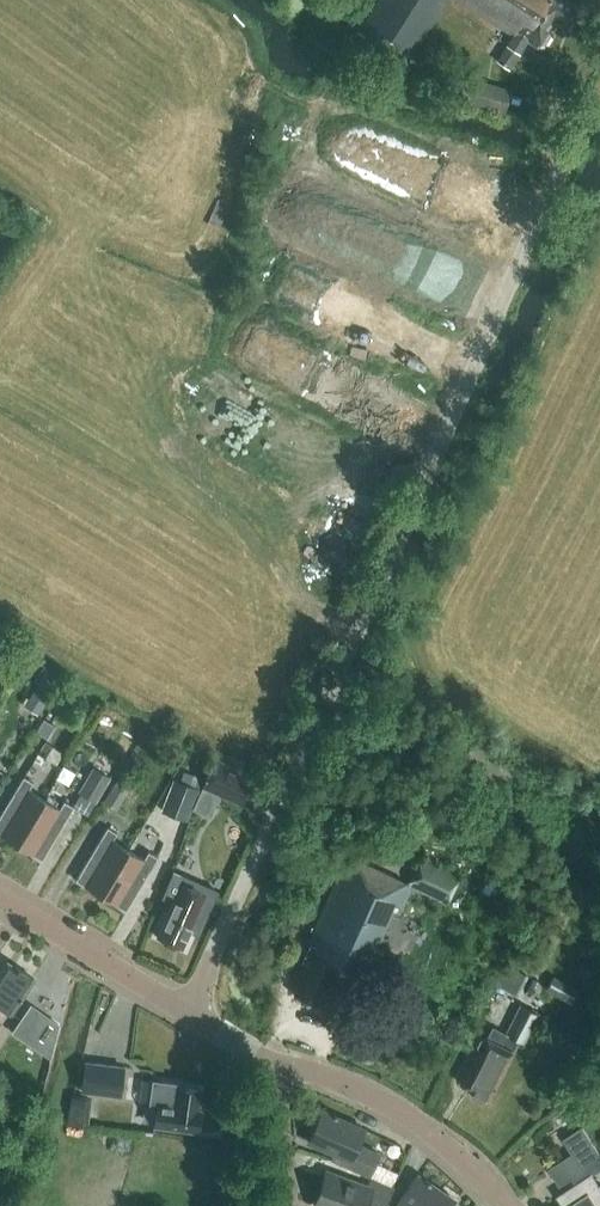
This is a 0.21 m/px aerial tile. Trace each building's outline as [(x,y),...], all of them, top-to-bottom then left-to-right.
[(357,31),(405,62),(445,0),(377,0),(357,31)] [(568,0),(460,0),(512,34),(514,31),(519,34),(511,46),(508,45),(499,60),(508,66),(526,38),(537,45),(538,43),(544,43),(551,34),(549,26),(554,18),(566,26),(579,7),(568,0)] [(24,706),(37,714),(60,677),(43,667),(35,680),(39,682),(24,706)] [(54,725),(43,718),(34,733),(45,740),(54,725)] [(41,770),(55,778),(63,765),(49,757),(41,770)] [(252,775),(219,761),(207,788),(241,802),(252,775)] [(99,796),(114,772),(99,762),(84,787),(99,796)] [(117,808),(140,772),(127,764),(105,800),(117,808)] [(46,799),(30,789),(35,782),(26,776),(0,817),(0,834),(18,845),(46,799)] [(174,780),(163,809),(187,818),(188,816),(199,789),(174,780)] [(43,860),(75,807),(66,801),(61,809),(46,799),(18,845),(43,860)] [(101,896),(129,851),(114,841),(118,834),(109,828),(76,881),(101,896)] [(126,912),(159,859),(149,853),(145,861),(129,851),(101,896),(126,912)] [(446,901),(458,875),(420,857),(407,883),(347,856),(307,944),(309,945),(292,980),(299,983),(294,994),(318,1006),(332,976),(362,992),(409,891),(413,893),(416,887),(446,901)] [(195,933),(203,913),(198,911),(206,893),(178,881),(170,900),(173,902),(158,936),(183,947),(189,931),(195,933)] [(290,929),(293,921),(283,917),(280,924),(290,929)] [(35,977),(17,965),(16,966),(7,960),(0,971),(0,1002),(13,1011),(35,977)] [(552,977),(545,989),(546,989),(570,1003),(577,990),(552,977)] [(479,1050),(462,1084),(469,1087),(471,1095),(480,1100),(488,1097),(512,1050),(511,1050),(514,1045),(517,1038),(524,1042),(538,1013),(519,1004),(505,1032),(492,1025),(486,1037),(480,1039),(477,1044),(479,1050)] [(58,1024),(35,1008),(21,1018),(54,1042),(58,1024)] [(121,1096),(125,1065),(85,1060),(81,1091),(121,1096)] [(199,1130),(202,1109),(198,1109),(200,1089),(179,1087),(179,1084),(154,1081),(151,1103),(158,1104),(156,1124),(199,1130)] [(92,1123),(94,1095),(78,1093),(75,1122),(92,1123)] [(358,1142),(364,1127),(322,1110),(309,1141),(345,1156),(343,1162),(372,1174),(381,1151),(358,1142)] [(599,1164),(599,1153),(583,1127),(565,1139),(587,1173),(599,1164)] [(394,1186),(374,1175),(369,1186),(331,1170),(317,1204),(321,1205),(387,1205),(394,1186)] [(455,1198),(417,1174),(399,1203),(404,1205),(450,1205),(455,1198)] [(565,1193),(560,1197),(565,1204),(567,1205),(599,1205),(599,1192),(590,1177),(565,1193)]
